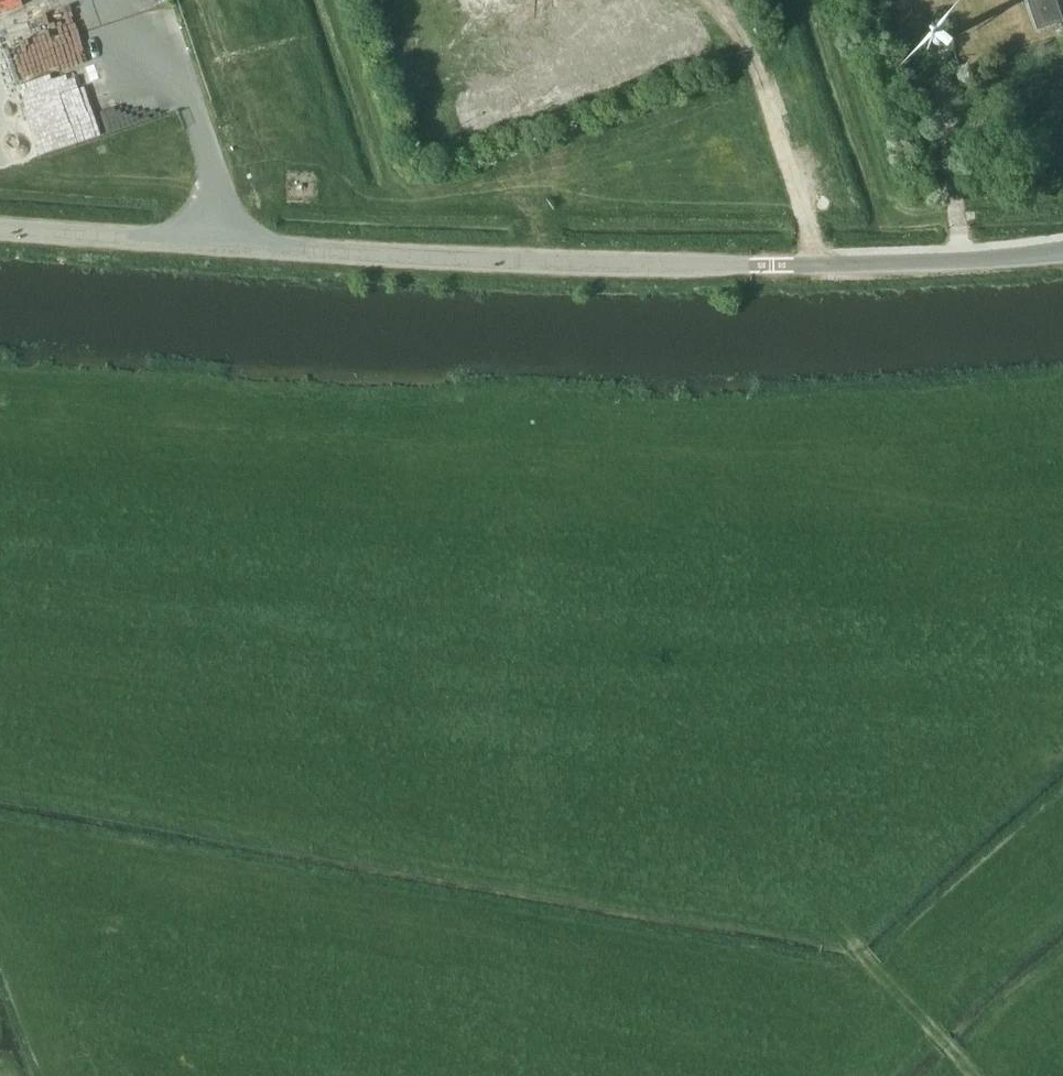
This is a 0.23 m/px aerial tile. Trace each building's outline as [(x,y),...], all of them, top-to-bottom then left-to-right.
[(1055,0),(1027,0),(1037,29),(1062,20),(1055,0)]
